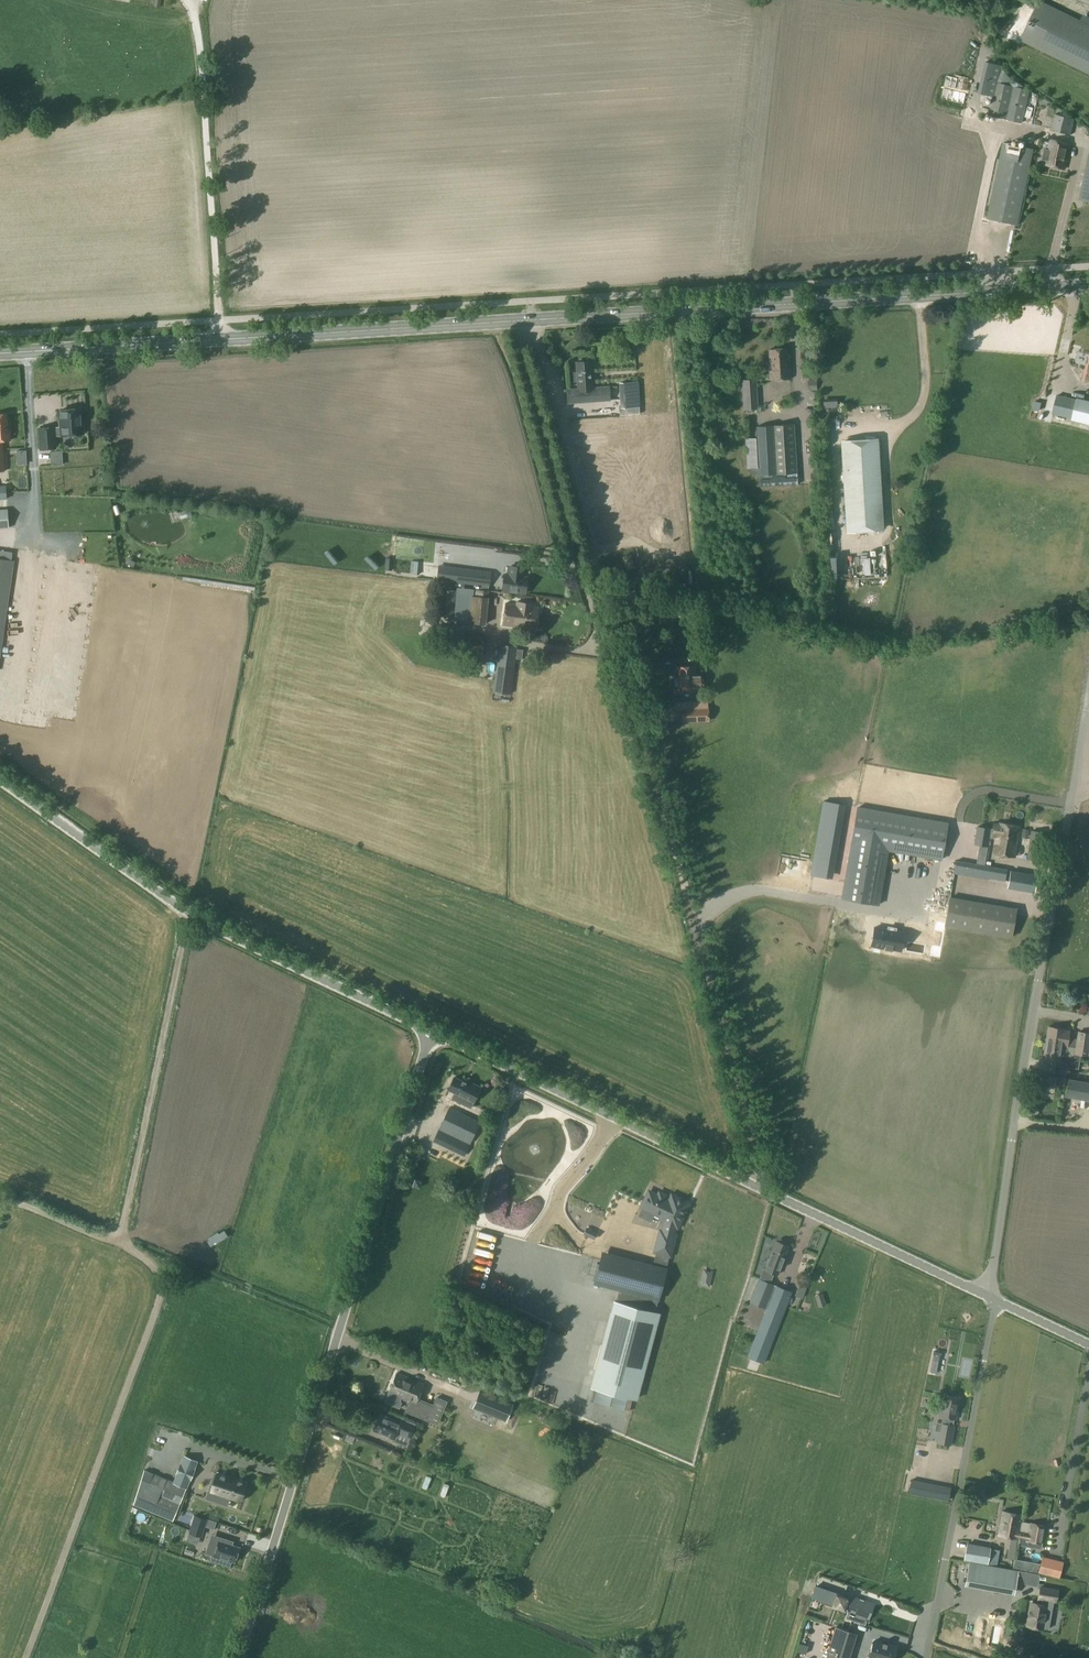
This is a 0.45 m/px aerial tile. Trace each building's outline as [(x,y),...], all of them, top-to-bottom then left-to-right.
[(1039,2),(1020,40),(1088,74),(1088,27),(1039,2)] [(986,62),(978,93),(992,96),(988,114),(1022,123),(1030,90),(1029,90),(1009,77),(999,65),(986,62)] [(1029,122),(1047,126),(1052,99),(1034,95),(1029,122)] [(1072,135),(1076,119),(1054,114),(1051,130),(1072,135)] [(1071,144),(1050,139),(1048,150),(1044,149),(1042,159),(1046,160),(1045,164),(1065,169),(1071,144)] [(1034,149),(1003,142),(987,218),(1018,225),(1034,149)] [(788,362),(787,349),(768,350),(769,360),(768,360),(769,380),(790,378),(789,362),(788,362)] [(568,402),(609,399),(608,386),(592,387),(590,360),(576,361),(576,371),(573,372),(574,381),(577,381),(578,388),(567,389),(568,402)] [(744,409),(757,408),(755,379),(742,380),(744,409)] [(577,416),(582,492),(587,491),(589,518),(645,514),(637,381),(619,382),(620,405),(618,405),(602,406),(603,414),(577,416)] [(807,392),(806,401),(813,402),(814,394),(807,392)] [(1088,423),(1088,402),(1057,394),(1052,414),(1088,423)] [(823,408),(837,407),(836,398),(823,399),(823,408)] [(1039,411),(1042,403),(1034,401),(1032,409),(1039,411)] [(61,410),(62,427),(53,428),(54,435),(61,435),(61,436),(83,434),(83,425),(81,425),(79,408),(61,410)] [(2,440),(10,440),(9,430),(7,430),(6,413),(0,414),(0,471),(4,471),(2,440)] [(797,473),(793,424),(755,426),(755,437),(745,438),(747,468),(758,467),(759,475),(759,487),(797,485),(797,473)] [(51,447),(49,426),(37,427),(38,447),(51,447)] [(848,531),(881,529),(876,439),(843,441),(848,531)] [(9,527),(7,509),(0,510),(0,528),(9,527)] [(179,520),(192,516),(190,509),(177,512),(179,520)] [(491,561),(492,551),(477,549),(476,559),(491,561)] [(13,560),(11,560),(12,553),(0,551),(0,650),(13,560)] [(623,557),(627,569),(634,566),(630,554),(623,557)] [(673,559),(658,559),(659,570),(661,570),(662,576),(674,575),(673,559)] [(46,565),(25,708),(24,712),(68,718),(75,719),(76,715),(96,572),(89,571),(46,565)] [(505,573),(503,590),(526,593),(528,577),(523,576),(524,567),(511,565),(510,574),(505,573)] [(480,590),(482,571),(438,566),(437,580),(475,584),(475,585),(474,589),(480,590)] [(486,624),(489,591),(480,590),(474,589),(475,585),(473,585),(472,595),(471,595),(468,623),(486,624)] [(437,615),(454,617),(457,589),(440,588),(437,615)] [(621,591),(622,602),(633,601),(632,590),(621,591)] [(533,604),(519,602),(518,605),(505,602),(502,625),(535,629),(538,607),(533,606),(533,604)] [(405,628),(422,629),(423,617),(406,616),(405,628)] [(445,651),(481,655),(484,635),(448,631),(445,651)] [(492,691),(511,693),(516,658),(522,659),(523,649),(517,648),(517,646),(499,643),(492,691)] [(654,673),(663,672),(663,663),(653,664),(654,673)] [(678,686),(678,689),(697,688),(703,687),(702,674),(696,675),(696,666),(677,667),(677,677),(674,677),(672,679),(673,684),(675,686),(678,686)] [(699,701),(699,708),(683,709),(683,722),(709,720),(708,708),(706,708),(706,701),(699,701)] [(943,851),(949,822),(860,808),(845,900),(877,905),(886,843),(943,851)] [(993,822),(992,829),(991,837),(995,837),(993,853),(1015,857),(1019,825),(997,822),(997,823),(993,822)] [(991,837),(992,829),(980,827),(977,827),(974,844),(979,845),(987,846),(989,838),(991,838),(991,837)] [(1028,839),(1029,830),(1022,829),(1021,837),(1028,839)] [(1044,833),(1030,831),(1026,859),(1040,861),(1044,833)] [(984,866),(986,852),(978,851),(976,865),(984,866)] [(1004,883),(1007,870),(984,866),(976,865),(955,861),(952,874),(1004,883)] [(1040,873),(1012,868),(1009,887),(1036,892),(1040,873)] [(1012,936),(1017,907),(950,898),(946,927),(1012,936)] [(939,950),(944,915),(937,914),(931,948),(939,950)] [(905,931),(875,927),(873,939),(874,939),(873,946),(885,947),(885,949),(893,950),(893,948),(902,950),(905,931)] [(1067,1046),(1068,1038),(1070,1030),(1065,1029),(1066,1029),(1048,1026),(1045,1042),(1052,1044),(1052,1042),(1063,1043),(1063,1045),(1067,1046)] [(1078,1032),(1075,1047),(1074,1053),(1075,1053),(1088,1055),(1088,1033),(1078,1032)] [(1075,1058),(1075,1053),(1074,1053),(1075,1047),(1067,1046),(1063,1045),(1063,1043),(1052,1042),(1052,1044),(1045,1042),(1042,1060),(1060,1063),(1061,1056),(1075,1058)] [(1037,1072),(1034,1084),(1055,1088),(1057,1076),(1037,1072)] [(451,1098),(471,1108),(481,1087),(470,1082),(469,1084),(454,1076),(448,1088),(454,1091),(451,1098)] [(1067,1077),(1064,1096),(1088,1100),(1088,1081),(1067,1077)] [(470,1143),(480,1121),(450,1106),(434,1141),(464,1156),(470,1143)] [(420,1188),(422,1181),(414,1178),(412,1186),(420,1188)] [(675,1225),(677,1226),(689,1203),(672,1195),(669,1200),(664,1198),(665,1196),(659,1193),(658,1195),(649,1191),(642,1206),(644,1207),(642,1211),(643,1213),(650,1216),(652,1215),(654,1212),(662,1215),(661,1218),(669,1222),(666,1232),(661,1231),(655,1251),(670,1255),(675,1234),(673,1234),(675,1225)] [(597,1232),(586,1227),(582,1235),(593,1240),(597,1232)] [(778,1241),(776,1240),(765,1269),(764,1268),(760,1277),(770,1281),(773,1272),(777,1274),(788,1245),(787,1245),(787,1243),(787,1241),(780,1238),(778,1239),(778,1241)] [(666,1273),(602,1256),(595,1282),(620,1288),(617,1301),(615,1301),(593,1387),(636,1398),(659,1312),(655,1311),(658,1298),(659,1299),(666,1273)] [(764,1363),(791,1291),(759,1278),(750,1302),(766,1308),(747,1357),(764,1363)] [(423,1383),(396,1372),(385,1402),(400,1407),(402,1401),(400,1401),(402,1398),(410,1401),(406,1410),(432,1420),(436,1410),(442,1412),(444,1405),(451,1408),(456,1396),(439,1389),(433,1404),(417,1398),(423,1383)] [(512,1404),(480,1391),(473,1407),(506,1420),(512,1404)] [(943,1417),(942,1423),(936,1422),(934,1431),(939,1432),(937,1442),(950,1445),(954,1425),(952,1425),(953,1419),(956,1420),(960,1398),(943,1394),(939,1417),(943,1417)] [(373,1429),(393,1438),(396,1431),(409,1436),(415,1424),(401,1418),(399,1422),(380,1414),(373,1429)] [(154,1425),(150,1438),(164,1442),(168,1429),(154,1425)] [(341,1441),(348,1444),(351,1436),(344,1433),(341,1441)] [(144,1470),(133,1503),(173,1519),(186,1488),(190,1480),(195,1469),(194,1469),(197,1461),(184,1456),(181,1464),(180,1464),(176,1474),(177,1474),(173,1482),(152,1474),(144,1470)] [(992,1460),(986,1463),(990,1471),(996,1467),(992,1460)] [(239,1500),(245,1483),(217,1473),(215,1478),(212,1477),(207,1494),(221,1499),(222,1495),(239,1500)] [(430,1476),(425,1475),(421,1487),(426,1489),(430,1476)] [(449,1484),(444,1482),(439,1494),(444,1496),(449,1484)] [(950,1487),(934,1484),(931,1496),(947,1500),(950,1487)] [(1017,1538),(1018,1531),(1022,1514),(1002,1510),(998,1534),(1017,1538)] [(197,1543),(203,1525),(213,1528),(216,1522),(194,1515),(187,1540),(197,1543)] [(235,1541),(239,1528),(216,1521),(212,1535),(235,1541)] [(1040,1548),(1044,1526),(1022,1522),(1021,1532),(1018,1531),(1017,1538),(1018,1538),(1017,1544),(1040,1548)] [(235,1562),(240,1548),(228,1544),(228,1541),(215,1537),(214,1540),(211,1539),(207,1552),(213,1554),(211,1561),(229,1566),(231,1561),(235,1562)] [(986,1564),(989,1548),(967,1544),(964,1559),(986,1564)] [(1063,1561),(1042,1556),(1038,1572),(1059,1577),(1063,1561)] [(969,1562),(965,1584),(1013,1593),(1017,1571),(969,1562)] [(1031,1576),(1033,1564),(1024,1563),(1023,1574),(1031,1576)] [(824,1583),(824,1574),(815,1574),(815,1584),(824,1583)] [(810,1597),(823,1601),(826,1591),(814,1587),(810,1597)] [(1055,1602),(1057,1591),(1040,1587),(1038,1598),(1041,1599),(1040,1605),(1030,1603),(1026,1626),(1042,1629),(1042,1628),(1048,1629),(1053,1601),(1055,1602)] [(834,1594),(829,1608),(844,1613),(848,1599),(834,1594)] [(851,1596),(846,1614),(844,1619),(864,1626),(866,1621),(868,1621),(874,1604),(851,1596)] [(765,1630),(776,1632),(780,1614),(769,1611),(765,1630)] [(835,1626),(825,1657),(826,1657),(846,1657),(854,1632),(835,1626)] [(869,1655),(877,1657),(892,1657),(895,1647),(874,1640),(869,1655)]
